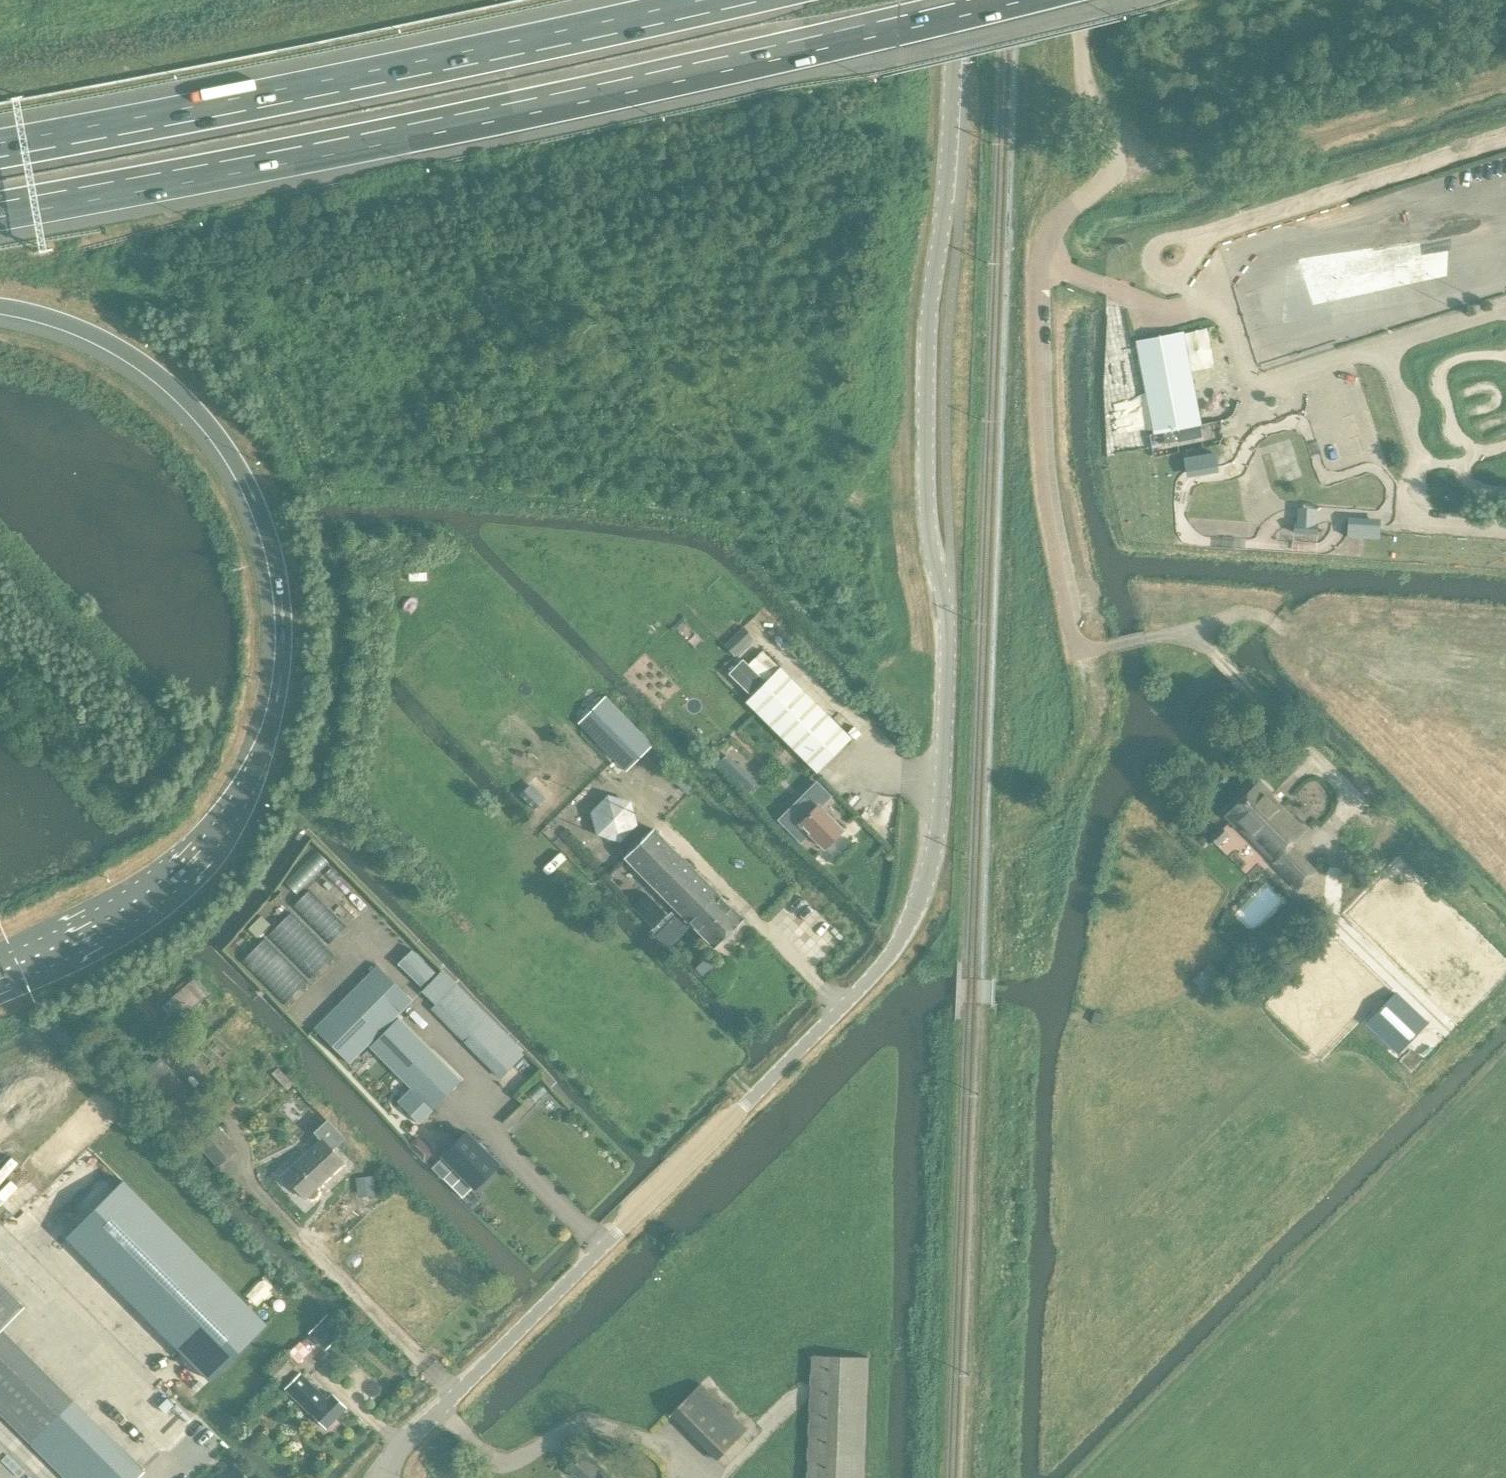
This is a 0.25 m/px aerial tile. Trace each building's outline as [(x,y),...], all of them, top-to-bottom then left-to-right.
[(1136,341),(1154,434),(1200,425),(1183,333),(1136,341)] [(743,627),(724,645),(734,656),(753,638),(743,627)] [(743,659),(729,674),(750,695),(764,680),(743,659)] [(780,667),(746,702),(816,772),(851,737),(780,667)] [(605,698),(579,724),(626,772),(652,746),(605,698)] [(727,753),(716,765),(728,777),(739,765),(727,753)] [(815,781),(777,819),(800,841),(806,835),(808,833),(822,848),(841,830),(819,807),(830,796),(815,781)] [(1305,831),(1271,798),(1273,796),(1258,781),(1224,815),(1239,830),(1241,828),(1274,861),(1272,863),(1298,889),(1315,872),(1290,846),(1305,831)] [(626,829),(628,821),(627,814),(625,810),(622,807),(616,802),(613,800),(607,799),(602,799),(598,800),(594,802),(590,806),(586,812),(584,816),(584,821),(584,825),(585,829),(589,836),(592,839),(597,841),(605,843),(610,843),(614,841),(621,837),(624,833),(626,829)] [(1209,838),(1217,846),(1229,835),(1220,826),(1209,838)] [(654,828),(624,858),(677,912),(675,915),(671,911),(666,916),(645,894),(633,906),(646,919),(648,918),(655,925),(651,929),(656,934),(654,936),(667,949),(690,926),(713,948),(743,918),(654,828)] [(411,950),(398,964),(421,985),(434,971),(411,950)] [(376,968),(314,1030),(348,1064),(385,1027),(387,1029),(371,1046),(413,1088),(410,1091),(399,1102),(419,1122),(459,1082),(397,1019),(391,1025),(389,1023),(410,1002),(376,968)] [(430,1009),(481,1062),(499,1080),(524,1056),(441,971),(420,992),(435,1004),(430,1009)] [(170,1000),(163,1006),(177,1022),(206,996),(192,979),(170,1000)] [(1398,1054),(1427,1023),(1395,992),(1365,1023),(1398,1054)] [(176,1119),(192,1104),(183,1094),(188,1089),(158,1058),(138,1078),(176,1119)] [(287,1089),(293,1084),(278,1068),(272,1073),(287,1089)] [(321,1141),(284,1176),(305,1198),(307,1196),(310,1198),(314,1198),(318,1195),(318,1191),(316,1187),(343,1163),(331,1150),(343,1139),(327,1122),(314,1133),(321,1141)] [(217,1126),(197,1142),(216,1165),(236,1148),(217,1126)] [(467,1133),(432,1168),(443,1179),(444,1178),(462,1197),(472,1188),(473,1189),(498,1164),(467,1133)] [(417,1135),(408,1144),(424,1161),(433,1152),(417,1135)] [(373,1176),(356,1178),(357,1196),(375,1195),(373,1176)] [(123,1180),(66,1237),(210,1381),(267,1324),(123,1180)] [(74,1400),(2,1329),(25,1306),(0,1281),(0,1412),(31,1443),(74,1400)] [(328,1314),(309,1333),(325,1349),(344,1330),(328,1314)] [(868,1361),(812,1358),(807,1477),(862,1477),(868,1361)] [(285,1384),(279,1379),(267,1390),(299,1423),(306,1417),(319,1430),(340,1408),(300,1369),(285,1384)] [(698,1385),(670,1414),(716,1460),(745,1431),(698,1385)] [(31,1443),(66,1477),(137,1477),(144,1471),(74,1400),(31,1443)] [(177,1437),(176,1438),(190,1453),(212,1432),(197,1417),(194,1421),(177,1437)] [(582,1456),(570,1468),(579,1477),(606,1477),(599,1471),(598,1472),(582,1456)] [(237,1467),(227,1477),(248,1477),(237,1467)]
